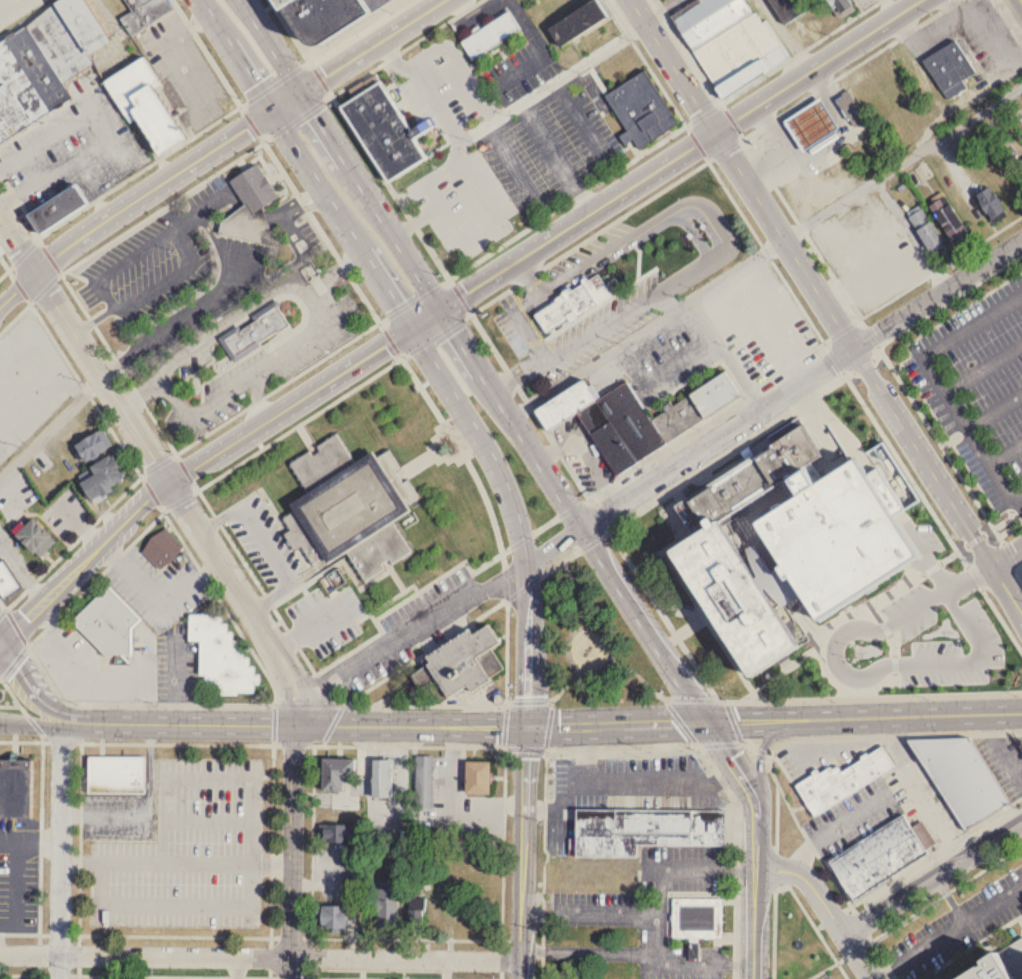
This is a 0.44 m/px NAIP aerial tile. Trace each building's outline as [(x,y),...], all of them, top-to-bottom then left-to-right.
[(57,3),(61,0),(89,0),(114,36),(90,52),(57,3)] [(135,11),(128,0),(171,0),(173,3),(133,29),(125,17),(135,11)] [(310,48),(279,0),(385,0),(310,48)] [(598,0),(593,0),(545,26),(557,48),(609,20),(598,0)] [(720,99),(790,59),(768,20),(758,25),(745,0),(695,0),(672,13),(720,99)] [(781,25),(826,0),(767,0),(781,25)] [(837,19),(855,10),(850,0),(827,0),(837,19)] [(23,25),(57,3),(90,52),(94,59),(61,82),(23,25)] [(471,59),(521,32),(510,12),(460,39),(471,59)] [(71,97),(0,143),(0,40),(23,25),(61,82),(71,97)] [(975,72),(954,40),(940,49),(948,61),(930,73),(948,101),(968,88),(962,80),(975,72)] [(143,55),(108,77),(133,117),(144,111),(169,151),(194,136),(143,55)] [(605,94),(636,149),(677,126),(645,71),(605,94)] [(378,80),(426,156),(388,180),(340,103),(378,80)] [(833,99),(842,93),(841,92),(848,87),(861,106),(858,108),(868,123),(862,126),(859,121),(854,125),(849,117),(846,119),(833,99)] [(780,119),(800,151),(838,127),(818,96),(780,119)] [(256,161),(278,195),(251,212),(229,179),(256,161)] [(76,181),(28,213),(42,234),(90,201),(76,181)] [(973,198),(992,224),(1007,213),(988,186),(973,198)] [(926,205),(950,242),(967,231),(943,194),(926,205)] [(804,231),(831,277),(902,236),(890,215),(880,221),(865,196),(804,231)] [(906,215),(930,255),(945,246),(920,207),(906,215)] [(534,314),(598,274),(612,294),(546,334),(534,314)] [(235,361),(289,325),(275,303),(220,339),(235,361)] [(743,401),(727,373),(647,417),(628,382),(593,401),(582,382),(532,409),(544,432),(578,413),(610,473),(743,401)] [(820,452),(797,415),(763,436),(768,443),(675,502),(693,531),(716,516),(787,471),(800,492),(758,518),(819,615),(918,553),(893,513),(903,506),(877,465),(866,472),(854,454),(815,480),(804,463),(820,452)] [(111,444),(99,428),(72,449),(84,465),(111,444)] [(409,554),(391,522),(396,519),(416,499),(409,485),(397,474),(398,469),(387,451),(377,458),(371,452),(350,459),(336,435),(316,447),(315,454),(308,453),(290,464),(305,491),(287,509),(290,513),(283,519),(290,532),(286,536),(293,548),(301,548),(311,565),(325,566),(347,553),(363,582),(383,570),(383,563),(392,564),(409,554)] [(86,468),(90,476),(77,483),(87,502),(124,483),(110,456),(86,468)] [(669,546),(751,675),(799,642),(716,516),(693,531),(669,546)] [(55,543),(30,519),(13,537),(37,560),(55,543)] [(184,548),(163,527),(139,551),(161,572),(184,548)] [(0,563),(0,595),(4,601),(20,589),(0,563)] [(69,622),(106,660),(114,651),(122,659),(133,649),(124,640),(142,622),(107,586),(69,622)] [(201,697),(253,695),(252,686),(259,686),(259,676),(253,676),(253,667),(245,667),(245,650),(237,651),(237,642),(227,642),(226,615),(187,616),(188,644),(200,643),(201,697)] [(443,699),(464,687),(467,692),(504,672),(492,649),(497,646),(486,626),(467,636),(465,633),(420,657),(426,667),(410,675),(418,689),(433,681),(443,699)] [(961,830),(1007,804),(970,737),(909,739),(961,830)] [(896,770),(883,746),(840,770),(836,763),(796,785),(812,815),(896,770)] [(88,754),(145,755),(144,791),(87,791),(88,754)] [(436,755),(417,755),(417,808),(436,808),(436,755)] [(361,778),(361,758),(326,758),(326,791),(350,791),(350,778),(361,778)] [(0,816),(40,816),(40,759),(0,759),(0,816)] [(376,796),(397,796),(397,759),(376,759),(376,796)] [(496,761),(471,761),(471,794),(496,794),(496,761)] [(354,841),(354,796),(334,796),(334,807),(328,807),(328,841),(354,841)] [(636,844),(725,845),(725,809),(565,808),(564,820),(573,820),(573,855),(636,856),(636,844)] [(826,859),(849,900),(929,855),(926,849),(936,844),(922,820),(911,827),(905,816),(826,859)] [(400,880),(386,880),(386,888),(372,888),(372,925),(400,925),(400,880)] [(697,938),(722,938),(721,897),(671,897),(671,939),(688,939),(688,957),(697,957),(697,938)] [(351,905),(320,905),(320,928),(351,928),(351,905)] [(425,926),(425,909),(413,909),(412,926),(425,926)] [(1021,970),(1011,976),(997,952),(980,952),(933,978),(1021,978),(1021,967),(1021,970)]
